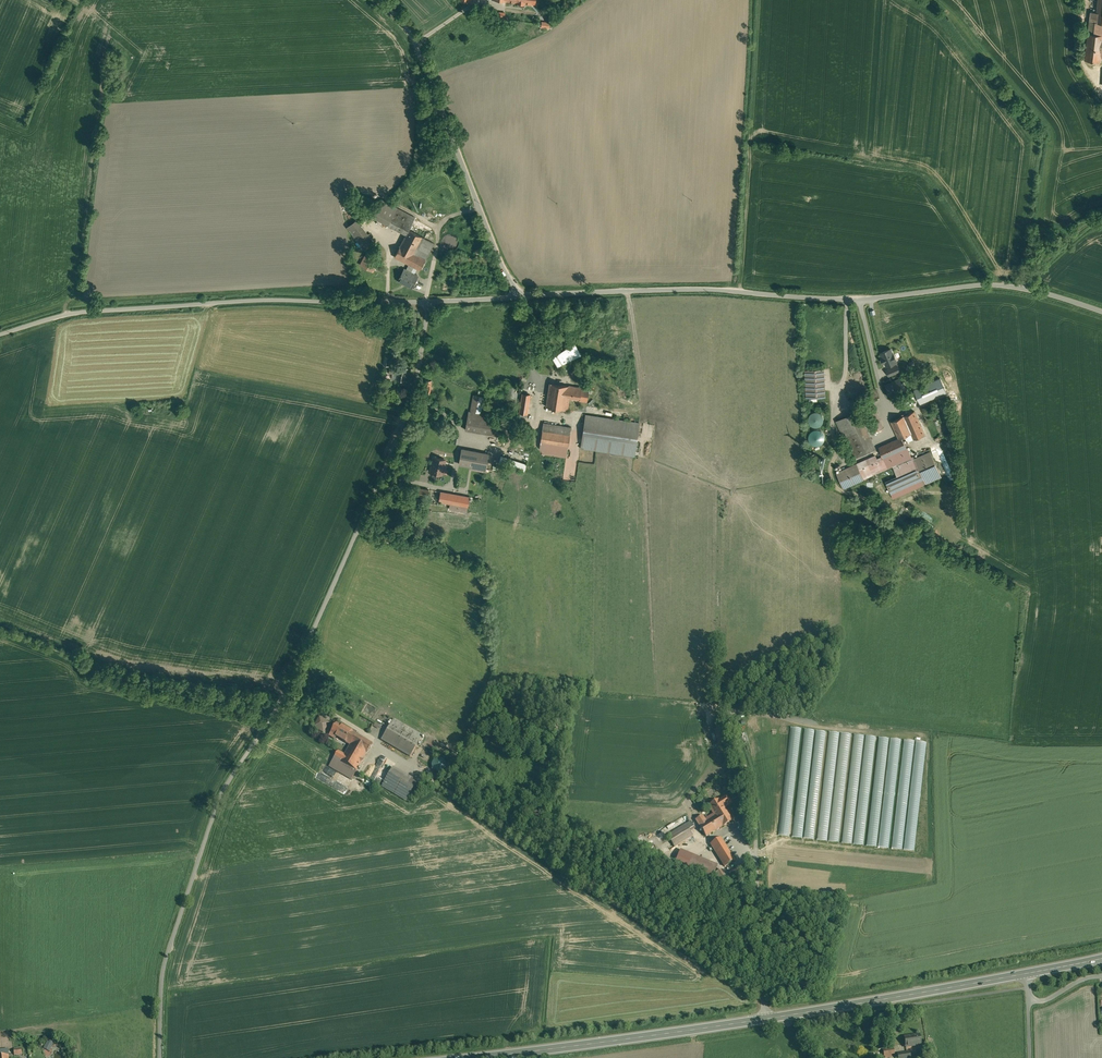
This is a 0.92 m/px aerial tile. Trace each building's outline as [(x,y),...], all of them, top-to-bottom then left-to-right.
[(505,12),(491,10),(490,17),(504,19),(505,12)] [(1095,22),(1097,12),(1091,11),(1088,33),(1101,35),(1101,23),(1095,22)] [(1088,33),(1085,59),(1101,61),(1101,57),(1101,35),(1088,33)] [(415,217),(397,208),(393,216),(411,226),(415,217)] [(411,226),(393,216),(391,220),(388,225),(406,234),(409,229),(409,230),(411,226)] [(374,243),(357,219),(352,223),(347,227),(365,250),(374,243)] [(409,230),(409,229),(406,234),(394,256),(414,266),(420,270),(434,243),(409,230)] [(452,234),(451,234),(450,234),(448,234),(447,234),(446,235),(445,236),(444,236),(443,237),(442,238),(442,240),(441,241),(441,242),(441,243),(441,244),(441,245),(442,246),(442,247),(443,248),(443,249),(444,249),(445,250),(447,251),(448,252),(450,252),(452,252),(453,251),(454,251),(456,250),(456,249),(457,248),(458,247),(458,246),(459,245),(459,244),(459,243),(459,241),(459,240),(458,239),(457,238),(456,236),(455,236),(454,235),(452,234)] [(379,258),(367,252),(360,264),(372,271),(379,258)] [(409,264),(406,270),(404,269),(398,280),(412,287),(418,276),(411,272),(414,266),(409,264)] [(893,354),(890,349),(881,353),(883,358),(882,358),(884,362),(885,362),(887,366),(896,362),(896,361),(896,360),(893,354)] [(558,357),(549,356),(547,368),(556,369),(558,357)] [(565,358),(558,357),(556,369),(555,375),(562,376),(565,358)] [(887,376),(899,372),(897,364),(884,368),(887,376)] [(407,368),(390,365),(389,372),(394,373),(394,372),(397,372),(397,373),(396,379),(405,380),(407,368)] [(805,397),(825,396),(824,368),(804,369),(805,397)] [(905,391),(899,379),(885,385),(890,397),(905,391)] [(589,389),(570,386),(549,383),(546,406),(568,410),(570,398),(579,399),(579,400),(587,401),(589,389)] [(930,383),(913,390),(917,400),(934,392),(930,383)] [(530,394),(519,393),(516,411),(527,413),(530,394)] [(484,397),(475,395),(472,411),(481,413),(484,397)] [(884,428),(873,405),(865,408),(875,431),(884,428)] [(484,419),(484,420),(475,418),(476,412),(468,411),(465,429),(492,434),(494,421),(484,419)] [(818,427),(823,416),(811,411),(807,422),(818,427)] [(914,411),(891,421),(899,438),(902,437),(911,433),(914,439),(925,434),(914,411)] [(849,414),(835,420),(843,437),(856,430),(849,414)] [(639,423),(585,415),(580,448),(634,456),(639,423)] [(571,427),(543,423),(542,430),(570,435),(571,427)] [(806,440),(820,446),(825,433),(812,428),(806,440)] [(867,429),(845,439),(854,458),(876,448),(867,429)] [(570,435),(542,430),(540,442),(568,446),(570,435)] [(883,457),(880,459),(879,458),(876,459),(875,455),(866,459),(857,464),(863,479),(888,468),(911,457),(902,437),(899,438),(879,447),(883,457)] [(568,446),(540,442),(545,453),(566,456),(568,446)] [(489,454),(476,451),(476,452),(462,449),(459,464),(472,466),(471,475),(469,475),(468,479),(469,480),(470,480),(490,484),(492,473),(485,472),(489,454)] [(526,464),(501,456),(500,462),(524,470),(526,464)] [(445,460),(434,457),(431,472),(441,474),(442,470),(444,469),(444,465),(445,460)] [(912,459),(894,467),(898,477),(916,469),(912,459)] [(429,489),(413,487),(412,494),(428,497),(429,489)] [(469,497),(446,493),(444,502),(450,503),(467,506),(469,497)] [(467,506),(450,503),(449,508),(466,511),(467,506)] [(329,723),(320,717),(314,727),(323,732),(329,723)] [(422,736),(394,719),(381,740),(410,757),(422,736)] [(372,744),(356,735),(357,735),(336,723),(329,735),(334,739),(336,736),(350,745),(345,755),(338,751),(334,758),(356,771),(366,754),(366,755),(372,744)] [(374,781),(384,757),(380,755),(370,779),(374,781)] [(356,771),(334,758),(329,766),(352,779),(356,771)] [(438,758),(437,758),(436,759),(435,759),(434,760),(433,761),(433,762),(432,763),(432,764),(432,765),(432,767),(432,768),(433,769),(434,770),(434,771),(435,771),(436,772),(437,772),(438,772),(439,772),(440,772),(441,772),(442,771),(443,771),(444,770),(444,769),(445,769),(445,768),(446,767),(446,766),(446,765),(446,764),(445,763),(445,762),(444,761),(444,760),(443,760),(443,759),(442,759),(441,759),(440,758),(438,758)] [(417,782),(393,768),(382,786),(406,800),(417,782)] [(719,800),(708,806),(713,814),(705,820),(702,816),(695,820),(706,837),(732,821),(724,808),(731,804),(727,797),(720,802),(719,800)] [(686,824),(667,836),(674,847),(693,836),(686,824)] [(735,861),(721,838),(710,844),(725,867),(735,861)] [(679,850),(673,865),(712,879),(717,864),(679,850)] [(742,864),(735,869),(737,873),(745,868),(742,864)] [(1070,1057),(1070,1026),(1061,1026),(1061,1047),(1065,1047),(1065,1057),(1070,1057)] [(1058,1048),(1058,1033),(1049,1033),(1050,1049),(1053,1049),(1053,1051),(1055,1051),(1055,1048),(1058,1048)] [(919,1035),(904,1037),(906,1047),(921,1045),(919,1035)] [(46,1040),(43,1049),(49,1051),(52,1043),(46,1040)] [(883,1050),(884,1057),(885,1057),(891,1057),(891,1054),(894,1054),(893,1049),(883,1050)]
